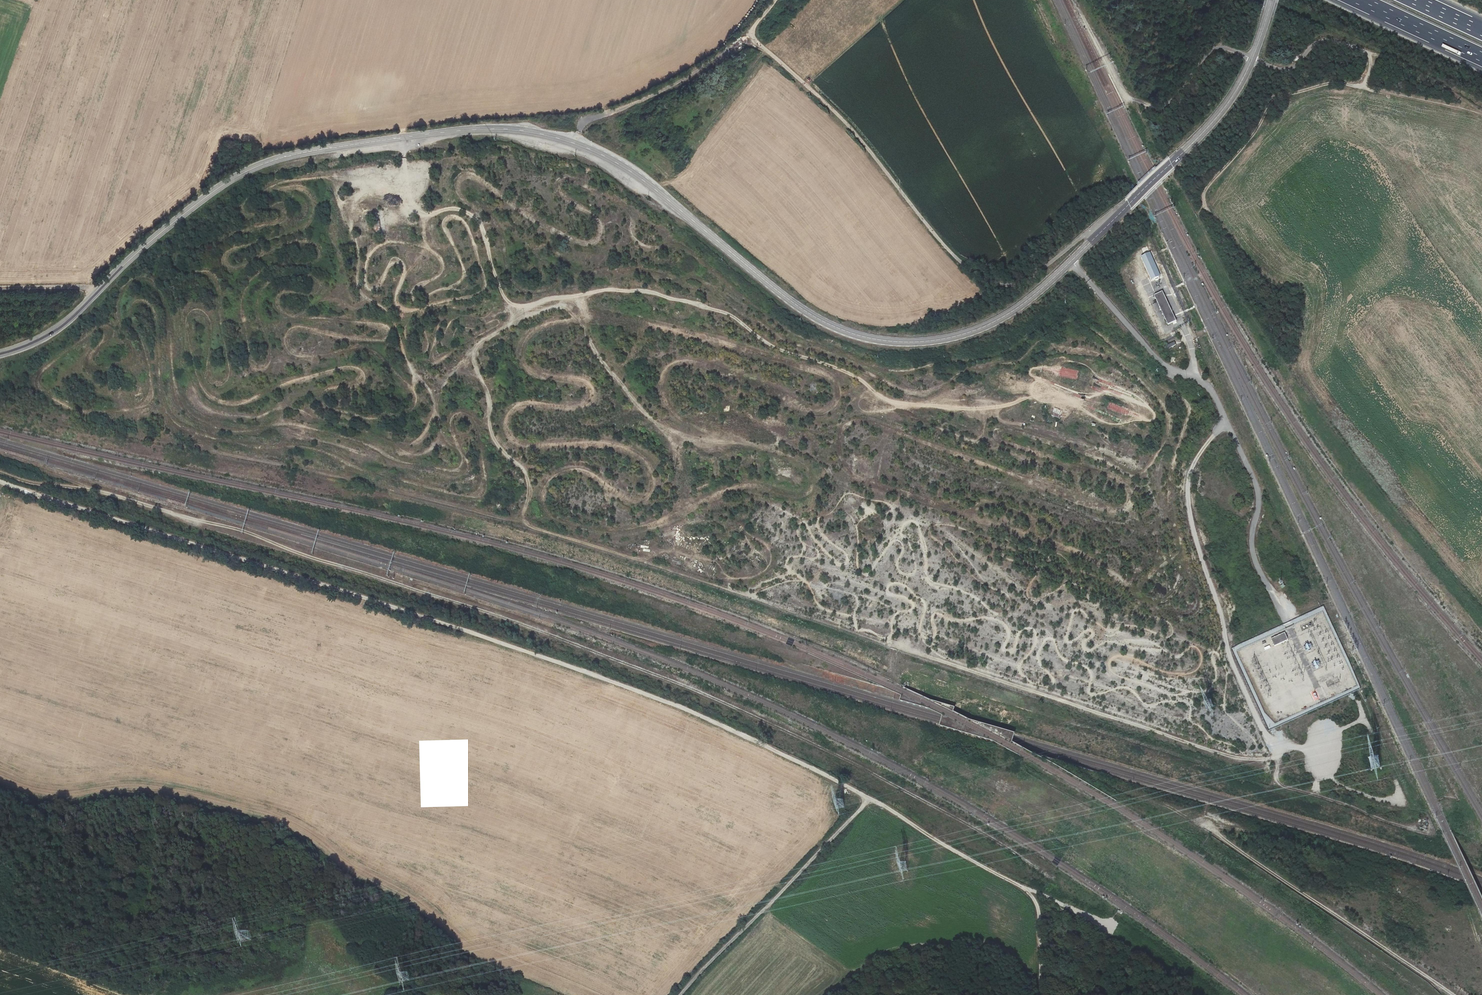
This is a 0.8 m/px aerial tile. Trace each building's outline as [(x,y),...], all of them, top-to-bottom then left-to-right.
[(1150,252),(1141,255),(1152,279),(1160,276),(1150,252)] [(1162,291),(1154,295),(1168,324),(1176,320),(1162,291)] [(1174,341),(1164,346),(1166,350),(1176,345),(1174,341)] [(1285,633),(1271,639),(1275,646),(1288,640),(1285,633)] [(1315,660),(1312,666),(1318,668),(1320,662),(1315,660)] [(1321,689),(1314,691),(1317,699),(1324,696),(1321,689)] [(1311,695),(1303,697),(1304,703),(1313,701),(1311,695)]
